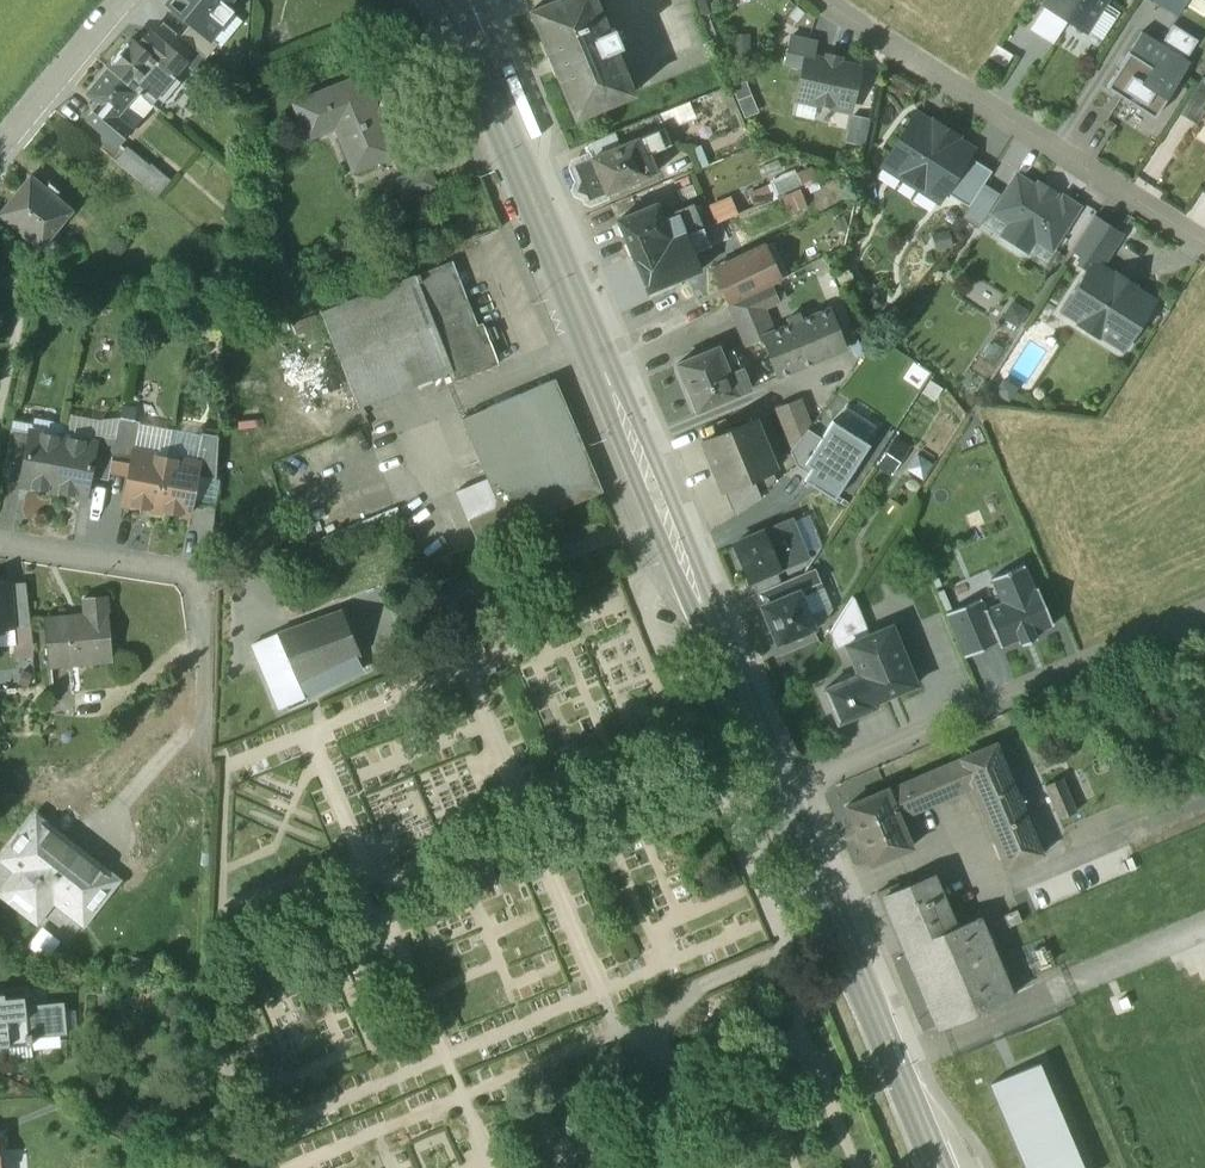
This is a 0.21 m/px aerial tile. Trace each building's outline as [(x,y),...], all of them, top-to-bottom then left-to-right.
[(168,4),(192,23),(210,38),(233,10),(226,5),(230,0),(171,0),(168,4)] [(531,12),(575,119),(633,95),(614,50),(621,47),(613,29),(606,32),(593,0),(558,0),(531,12)] [(1042,5),(1085,32),(1107,0),(1046,0),(1042,5)] [(1189,0),(1156,0),(1180,14),(1189,0)] [(210,38),(192,23),(181,37),(206,57),(217,44),(210,38)] [(1161,44),(1186,60),(1198,41),(1173,25),(1161,44)] [(155,58),(130,87),(137,92),(150,103),(185,62),(149,31),(138,44),(155,58)] [(1186,60),(1161,44),(1141,32),(1106,87),(1153,118),(1189,62),(1186,60)] [(138,44),(132,39),(108,68),(130,87),(155,58),(138,44)] [(858,68),(806,57),(797,99),(849,110),(858,68)] [(108,68),(87,94),(99,104),(115,118),(116,117),(137,92),(130,87),(108,68)] [(363,78),(296,106),(309,138),(337,127),(356,171),(395,154),(363,78)] [(1197,124),(1204,111),(1204,79),(1203,78),(1180,113),(1197,124)] [(749,83),(736,86),(743,115),(756,111),(749,83)] [(137,92),(116,117),(131,130),(152,104),(150,103),(137,92)] [(115,118),(99,104),(87,119),(118,145),(131,130),(116,117),(115,118)] [(1197,124),(1190,134),(1204,143),(1204,111),(1197,124)] [(658,114),(603,137),(609,150),(637,139),(664,128),(658,114)] [(844,140),(864,145),(871,119),(851,114),(844,140)] [(967,157),(970,151),(957,142),(959,139),(933,122),(930,125),(916,116),(883,166),(938,201),(944,192),(967,157)] [(609,150),(592,158),(606,193),(658,172),(651,154),(648,155),(648,153),(644,155),(637,139),(609,150)] [(151,167),(127,147),(125,149),(124,149),(114,161),(138,181),(139,179),(151,167)] [(992,173),(967,157),(944,192),(969,208),(984,185),(992,173)] [(592,158),(574,165),(580,181),(576,191),(586,195),(589,201),(606,193),(592,158)] [(169,182),(151,167),(139,179),(158,195),(169,182)] [(428,167),(395,181),(403,200),(436,186),(428,167)] [(812,169),(797,175),(802,188),(817,182),(812,169)] [(0,213),(0,216),(40,250),(49,239),(55,231),(64,220),(72,211),(55,196),(59,192),(49,184),(45,188),(31,176),(0,213)] [(1052,248),(1078,208),(1063,198),(1060,203),(1018,177),(995,211),(1012,222),(1003,236),(1027,252),(1036,238),(1052,248)] [(1001,196),(984,185),(969,208),(962,219),(979,230),(1001,196)] [(657,205),(619,220),(633,255),(684,234),(675,212),(662,218),(657,205)] [(693,205),(675,212),(684,234),(685,236),(703,229),(693,205)] [(1093,218),(1073,250),(1085,257),(1080,265),(1089,271),(1094,263),(1101,268),(1121,235),(1093,218)] [(64,220),(55,231),(57,233),(66,222),(64,220)] [(684,234),(633,255),(648,292),(700,271),(685,236),(684,234)] [(63,250),(49,239),(40,250),(54,261),(63,250)] [(759,249),(715,271),(731,304),(771,284),(775,282),(759,249)] [(477,324),(453,261),(416,275),(454,371),(453,371),(457,381),(499,364),(483,322),(477,324)] [(1101,268),(1094,263),(1089,271),(1063,311),(1081,323),(1080,325),(1098,337),(1099,334),(1123,350),(1154,301),(1133,288),(1134,286),(1116,275),(1115,277),(1101,268)] [(416,275),(322,312),(359,408),(453,371),(454,371),(416,275)] [(731,304),(728,305),(736,322),(779,302),(771,284),(731,304)] [(774,333),(762,339),(779,377),(844,349),(827,310),(802,321),(789,327),(774,333)] [(800,316),(786,322),(789,327),(802,321),(800,316)] [(767,318),(740,330),(746,345),(762,339),(774,333),(767,318)] [(720,356),(718,349),(678,365),(688,389),(687,390),(697,414),(714,407),(713,405),(737,395),(729,377),(720,356)] [(733,351),(720,356),(729,377),(742,372),(733,351)] [(742,372),(729,377),(737,395),(749,390),(742,372)] [(554,380),(463,419),(488,479),(500,508),(468,521),(478,545),(602,492),(554,380)] [(1004,381),(996,393),(1009,401),(1016,389),(1004,381)] [(802,400),(773,411),(790,451),(807,430),(812,424),(802,400)] [(140,422),(119,418),(116,433),(115,438),(116,438),(112,460),(131,464),(133,452),(134,452),(140,422)] [(752,422),(706,441),(725,489),(726,490),(753,478),(755,477),(752,471),(770,464),(752,422)] [(804,482),(834,501),(869,446),(832,422),(821,439),(805,464),(812,469),(809,473),(804,482)] [(30,432),(11,429),(5,462),(24,465),(30,432)] [(812,469),(805,464),(821,439),(807,430),(790,451),(796,465),(809,473),(812,469)] [(63,438),(30,431),(30,432),(24,465),(20,484),(53,490),(63,438)] [(218,436),(202,433),(196,463),(199,464),(196,476),(216,479),(218,436)] [(115,438),(96,435),(94,443),(96,444),(90,477),(108,480),(112,460),(116,438),(115,438)] [(94,443),(63,438),(53,490),(86,496),(90,477),(96,444),(94,443)] [(134,452),(133,452),(131,464),(123,503),(156,509),(166,458),(134,452)] [(880,466),(893,472),(900,458),(886,452),(880,466)] [(196,463),(166,458),(156,509),(189,516),(196,476),(199,464),(196,463)] [(753,478),(726,490),(725,489),(724,489),(735,516),(737,515),(761,499),(753,478)] [(488,479),(456,493),(468,521),(500,508),(488,479)] [(791,522),(762,533),(777,569),(805,558),(806,557),(799,541),(791,522)] [(762,533),(737,544),(737,543),(735,544),(750,581),(751,581),(751,580),(775,570),(777,569),(762,533)] [(816,534),(799,541),(806,557),(805,558),(807,562),(812,560),(821,546),(816,534)] [(1053,625),(1038,588),(1034,590),(1024,566),(992,580),(1002,604),(985,611),(999,643),(1001,648),(1020,640),(1022,646),(1037,639),(1035,633),(1053,625)] [(781,584),(757,594),(763,607),(798,592),(801,598),(823,589),(823,588),(815,569),(781,584)] [(775,570),(751,580),(751,581),(757,594),(781,584),(775,570)] [(0,582),(0,630),(12,628),(13,628),(13,626),(9,582),(0,582)] [(823,589),(801,598),(813,628),(822,624),(831,609),(823,588),(823,589)] [(763,607),(762,607),(777,644),(814,628),(813,628),(801,598),(798,592),(763,607)] [(85,616),(44,620),(48,666),(112,660),(105,597),(83,599),(85,616)] [(854,598),(852,597),(829,633),(836,649),(846,645),(870,635),(854,598)] [(963,658),(999,643),(985,611),(980,600),(945,615),(963,658)] [(342,611),(279,634),(252,645),(279,709),(362,670),(356,656),(360,654),(342,611)] [(30,625),(13,626),(13,628),(12,628),(15,659),(33,657),(30,625)] [(870,635),(846,645),(859,675),(823,690),(838,724),(874,708),(872,703),(915,685),(891,626),(870,635)] [(1042,733),(1026,740),(1036,764),(1052,757),(1042,733)] [(996,742),(959,758),(959,759),(888,789),(900,819),(972,787),(1006,870),(1043,854),(996,742)] [(1062,779),(1045,786),(1059,819),(1076,812),(1062,779)] [(887,789),(846,806),(871,865),(912,847),(900,819),(888,789),(887,789)] [(34,819),(0,863),(0,864),(15,875),(0,894),(0,898),(36,924),(61,893),(91,916),(117,883),(57,839),(58,837),(34,819)] [(933,876),(900,890),(898,886),(877,893),(882,906),(887,904),(906,948),(955,928),(933,876)] [(955,928),(906,948),(939,1028),(1012,998),(1003,978),(1008,976),(998,949),(992,951),(978,918),(955,928)] [(9,1047),(4,999),(4,994),(0,994),(0,1047),(9,1047)] [(63,1003),(25,1006),(24,997),(4,999),(9,1047),(32,1045),(31,1038),(66,1034),(63,1003)] [(991,1088),(1024,1167),(1083,1167),(1041,1067),(991,1088)]
